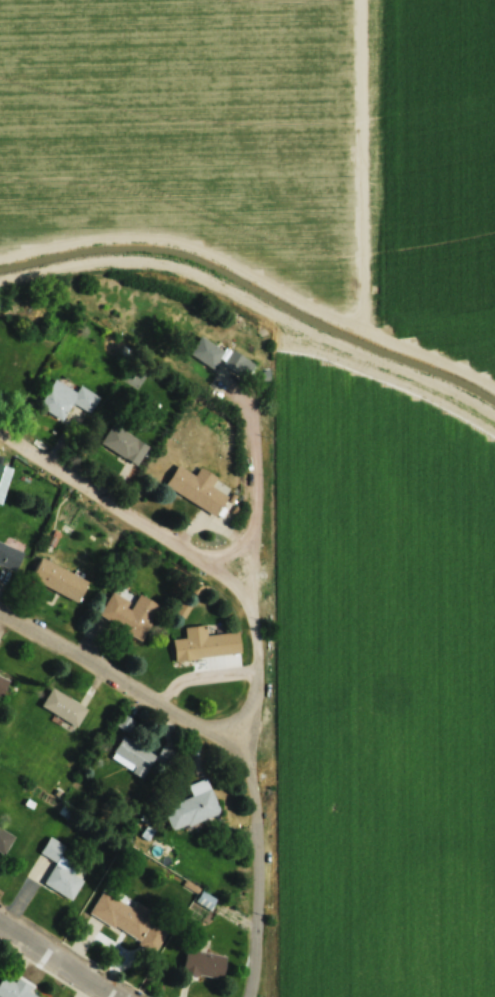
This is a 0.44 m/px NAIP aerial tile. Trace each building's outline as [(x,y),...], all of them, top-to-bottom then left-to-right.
[(223,351),(201,335),(189,351),(210,368),(223,351)] [(223,364),(244,375),(252,361),(231,349),(223,364)] [(79,384),(75,390),(53,378),(38,406),(62,419),(72,402),(90,412),(99,396),(79,384)] [(148,445),(112,423),(100,442),(135,464),(148,445)] [(3,494),(12,467),(0,463),(0,493),(3,494)] [(217,476),(199,465),(194,474),(176,464),(164,485),(215,515),(227,494),(211,485),(217,476)] [(14,570),(23,550),(0,541),(0,564),(14,570)] [(78,601),(88,580),(39,556),(29,577),(78,601)] [(159,604),(137,593),(133,602),(111,591),(98,616),(141,638),(159,604)] [(184,626),(185,638),(172,639),(174,659),(225,655),(223,633),(206,634),(205,624),(184,626)] [(0,700),(9,677),(0,674),(0,700)] [(74,728),(87,709),(52,686),(40,704),(74,728)] [(109,757),(143,778),(146,772),(157,779),(174,751),(162,744),(156,755),(123,734),(109,757)] [(220,812),(206,777),(187,784),(192,795),(162,807),(171,831),(220,812)] [(3,854),(14,836),(0,827),(0,853),(3,854)] [(26,875),(70,901),(83,880),(73,874),(78,865),(60,854),(65,845),(49,836),(26,875)] [(132,906),(102,891),(89,915),(156,950),(170,923),(133,904),(132,906)] [(226,953),(185,947),(182,973),(222,979),(226,953)] [(1,975),(0,978),(0,996),(47,996),(1,975)]
